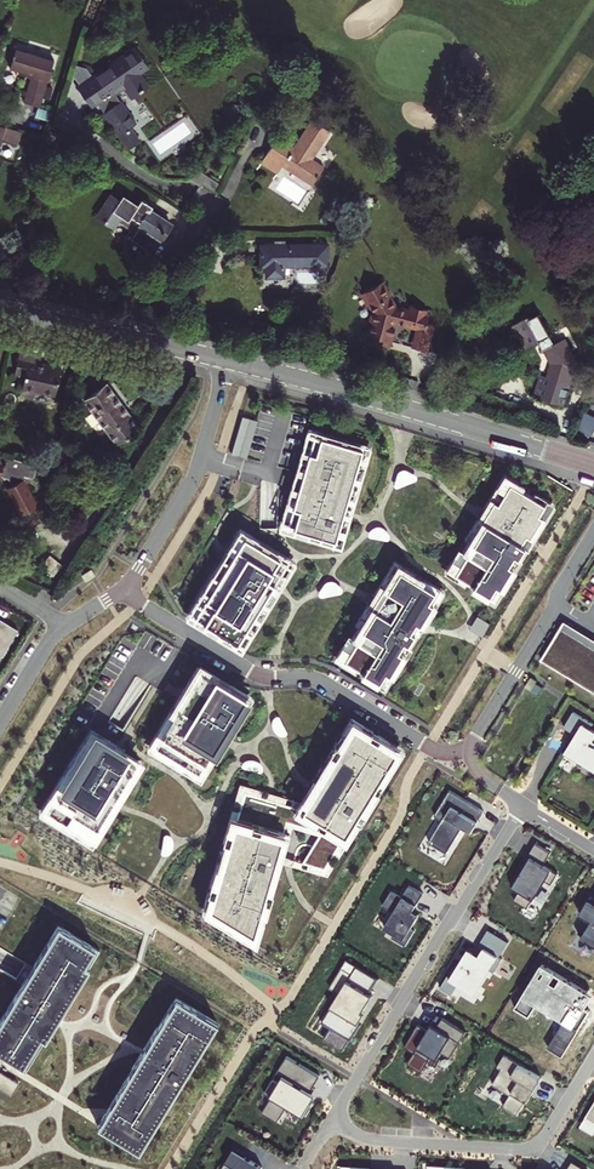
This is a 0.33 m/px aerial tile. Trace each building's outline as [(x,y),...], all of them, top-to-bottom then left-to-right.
[(151,70),(137,48),(78,87),(92,108),(99,103),(105,112),(102,115),(109,127),(113,124),(128,147),(137,142),(129,131),(136,123),(117,94),(124,87),(131,98),(148,88),(142,76),(151,70)] [(21,107),(38,113),(53,62),(17,51),(11,72),(30,77),(21,107)] [(283,167),(313,186),(325,168),(313,160),(331,133),(312,121),(294,148),(278,138),(261,166),(276,176),(283,167)] [(0,123),(0,144),(2,136),(16,141),(20,129),(0,123)] [(129,131),(137,142),(140,140),(132,128),(129,131)] [(173,225),(149,210),(144,207),(147,203),(141,200),(136,207),(124,200),(121,204),(110,198),(98,218),(114,227),(117,221),(130,230),(125,238),(126,243),(129,254),(131,259),(138,269),(148,253),(147,253),(156,239),(162,242),(173,225)] [(328,245),(286,245),(275,245),(261,246),(261,268),(267,268),(266,279),(285,279),(285,268),(329,267),(328,245)] [(148,253),(138,269),(152,278),(163,263),(148,253)] [(298,275),(298,286),(322,286),(321,274),(298,275)] [(367,295),(377,314),(373,325),(375,325),(371,338),(378,340),(379,340),(377,348),(391,352),(392,349),(393,350),(397,337),(395,336),(397,331),(393,330),(395,325),(409,329),(408,331),(419,334),(431,338),(434,329),(427,327),(430,315),(415,310),(413,316),(399,312),(393,300),(396,299),(388,284),(367,295)] [(576,370),(582,367),(566,338),(555,345),(539,315),(530,320),(529,317),(510,328),(516,340),(520,338),(526,350),(540,343),(544,350),(545,350),(552,364),(548,377),(540,375),(534,394),(565,404),(576,370)] [(438,330),(434,329),(431,338),(419,334),(414,352),(429,357),(438,330)] [(22,389),(54,396),(61,368),(39,363),(41,356),(20,351),(14,374),(25,376),(22,389)] [(107,432),(131,414),(106,382),(83,400),(107,432)] [(91,410),(86,414),(103,436),(107,432),(91,410)] [(583,415),(576,432),(589,438),(593,428),(593,420),(583,415)] [(252,418),(243,416),(232,452),(245,456),(246,457),(257,420),(252,418)] [(364,448),(316,433),(313,443),(287,526),(335,541),(344,515),(364,448)] [(0,454),(0,477),(9,480),(12,487),(7,490),(22,517),(35,510),(39,508),(26,483),(24,481),(25,477),(31,479),(34,477),(38,466),(0,454)] [(544,504),(509,483),(497,503),(493,500),(484,515),(480,522),(484,524),(479,533),(475,530),(462,552),(465,554),(453,574),(488,595),(495,585),(499,587),(512,566),(508,564),(513,555),(517,557),(524,546),(520,544),(525,535),(530,537),(542,517),(538,514),(544,504)] [(35,510),(22,517),(29,530),(42,523),(35,510)] [(480,522),(475,530),(479,533),(484,524),(480,522)] [(287,561),(244,535),(230,558),(194,616),(237,642),(274,583),(287,561)] [(527,541),(530,537),(525,535),(520,544),(524,546),(527,541)] [(508,564),(512,566),(517,557),(513,555),(508,564)] [(91,568),(81,575),(85,580),(95,574),(91,568)] [(435,590),(399,569),(387,589),(383,586),(367,612),(352,637),(356,640),(343,660),(378,681),(385,671),(389,673),(418,627),(432,603),(428,600),(435,590)] [(490,623),(477,615),(469,628),(482,636),(490,623)] [(0,619),(0,655),(2,656),(18,630),(0,619)] [(560,628),(540,661),(541,661),(593,693),(593,648),(560,628)] [(245,696),(202,669),(155,746),(198,772),(245,696)] [(536,683),(537,681),(531,677),(525,688),(531,691),(536,683)] [(593,767),(593,730),(591,728),(593,724),(574,712),(564,727),(576,735),(564,754),(577,761),(579,758),(593,767)] [(395,752),(353,726),(314,791),(302,811),(276,802),(244,791),(210,908),(253,935),(276,858),(285,828),(287,821),(320,832),(315,840),(302,862),(324,869),(395,752)] [(137,760),(94,734),(47,811),(91,837),(112,802),(137,760)] [(484,811),(450,790),(435,815),(442,820),(429,842),(447,853),(463,827),(467,830),(473,819),(478,822),(484,811)] [(471,832),(478,822),(473,819),(467,830),(471,832)] [(551,852),(536,843),(528,856),(530,857),(519,876),(517,875),(511,884),(520,890),(514,900),(527,908),(545,880),(551,884),(558,873),(544,864),(551,852)] [(384,928),(394,934),(392,937),(406,945),(415,930),(411,928),(419,915),(413,911),(423,894),(409,885),(402,897),(392,890),(383,906),(394,912),(384,928)] [(592,895),(580,914),(587,919),(579,932),(583,935),(580,939),(587,943),(588,941),(593,945),(593,896),(592,895)] [(0,1019),(0,1058),(25,1073),(57,1020),(100,950),(58,924),(0,1019)] [(509,941),(488,929),(473,954),(469,951),(465,959),(466,960),(464,964),(460,962),(459,964),(456,962),(440,988),(451,994),(458,983),(474,993),(489,968),(494,971),(502,958),(499,956),(509,941)] [(342,968),(352,974),(340,993),(322,1022),(331,1028),(324,1039),(343,1051),(350,1040),(352,1041),(355,1034),(353,1033),(351,1032),(357,1022),(373,996),(370,994),(379,979),(347,959),(342,968)] [(542,964),(515,1008),(530,1017),(537,1005),(564,1021),(548,1047),(563,1055),(590,1011),(579,1005),(587,991),(542,964)] [(330,987),(340,993),(352,974),(342,968),(330,987)] [(103,1116),(97,1125),(139,1151),(217,1021),(175,996),(141,1053),(103,1116)] [(428,1031),(433,1034),(443,1018),(438,1015),(428,1031)] [(428,1031),(418,1025),(405,1047),(415,1053),(408,1064),(422,1072),(428,1061),(434,1065),(441,1053),(450,1058),(466,1032),(443,1018),(433,1034),(428,1031)] [(359,1023),(357,1022),(351,1032),(353,1033),(359,1023)] [(497,1067),(501,1069),(492,1084),(510,1095),(503,1107),(517,1115),(527,1102),(526,1101),(533,1089),(535,1090),(542,1078),(507,1053),(497,1067)] [(262,1113),(278,1122),(287,1106),(303,1116),(304,1115),(305,1116),(313,1104),(311,1103),(315,1096),(310,1093),(320,1076),(287,1056),(277,1073),(283,1076),(279,1083),(273,1079),(264,1093),(271,1097),(262,1113)] [(0,1071),(0,1089),(11,1095),(19,1082),(0,1071)] [(526,1101),(527,1102),(535,1090),(533,1089),(526,1101)] [(593,1134),(593,1122),(586,1117),(581,1126),(593,1134)] [(263,1167),(246,1157),(247,1154),(235,1147),(222,1168),(261,1168),(263,1167)]
